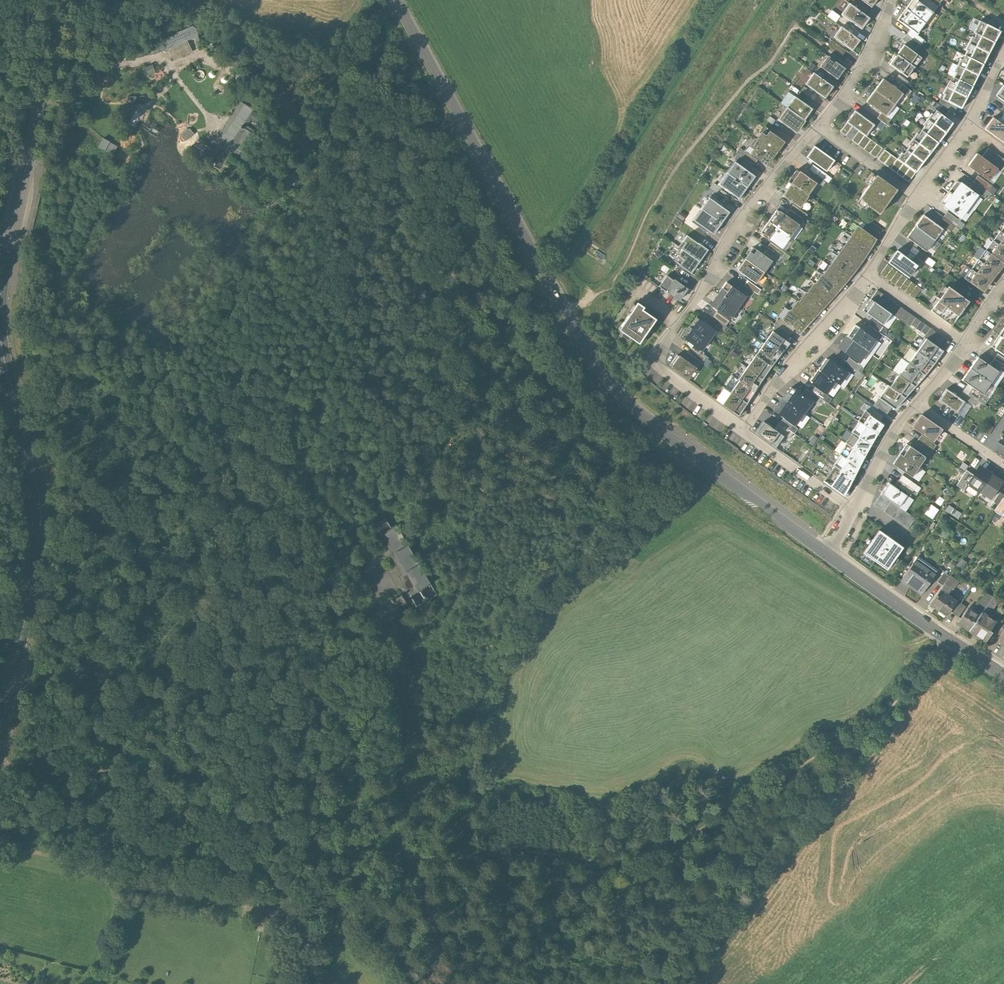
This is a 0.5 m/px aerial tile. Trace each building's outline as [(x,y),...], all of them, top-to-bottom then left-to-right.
[(917,0),(912,0),(905,9),(926,24),(934,13),(917,0)] [(841,15),(861,30),(870,18),(849,3),(841,15)] [(905,9),(897,20),(910,30),(917,35),(926,24),(905,9)] [(995,43),(1000,31),(980,21),(974,32),(976,33),(995,43)] [(150,45),(154,55),(170,49),(174,59),(194,51),(189,39),(201,38),(194,23),(163,36),(164,39),(150,45)] [(833,37),(852,51),(860,40),(841,27),(833,37)] [(910,30),(907,35),(915,42),(921,45),(924,40),(917,35),(910,30)] [(989,53),(995,43),(976,33),(973,38),(972,37),(968,43),(989,53)] [(915,42),(907,35),(903,40),(912,47),(915,42)] [(983,65),(989,53),(968,43),(965,50),(967,51),(965,55),(983,65)] [(922,58),(904,45),(897,54),(915,68),(922,58)] [(897,54),(889,64),(907,78),(915,68),(897,54)] [(978,76),(983,65),(965,55),(962,60),(960,59),(957,65),(978,76)] [(838,79),(845,69),(828,56),(820,67),(838,79)] [(143,67),(146,75),(156,73),(153,64),(143,67)] [(972,87),(978,76),(957,65),(954,71),(956,72),(953,77),(972,87)] [(805,84),(825,98),(833,87),(814,73),(805,84)] [(902,85),(905,87),(908,82),(899,75),(896,80),(902,85)] [(967,97),(972,87),(953,77),(951,82),(949,81),(946,87),(967,97)] [(898,90),(883,79),(875,90),(895,105),(903,94),(898,90)] [(902,85),(898,90),(907,97),(911,91),(905,87),(902,85)] [(996,96),(1003,102),(1003,85),(996,96)] [(957,107),(961,109),(967,97),(946,87),(943,94),(945,94),(942,99),(957,107)] [(875,90),(867,101),(882,114),(886,116),(895,105),(875,90)] [(805,121),(813,109),(795,96),(787,108),(788,108),(805,121)] [(260,111),(240,98),(218,133),(238,146),(260,111)] [(954,114),(957,107),(942,99),(941,99),(939,104),(949,111),(954,114)] [(945,117),(949,111),(939,104),(935,102),(932,107),(936,110),(945,117)] [(779,120),(796,132),(805,121),(788,108),(779,120)] [(927,119),(946,133),(953,123),(945,117),(936,110),(933,114),(932,113),(927,119)] [(855,111),(847,122),(866,136),(874,125),(855,111)] [(886,116),(882,114),(878,119),(887,125),(891,120),(886,116)] [(993,118),(985,129),(1003,143),(1003,126),(993,118)] [(921,130),(938,143),(946,133),(927,119),(923,125),(924,126),(921,130)] [(883,148),(866,136),(847,122),(840,132),(876,158),(883,148)] [(757,140),(775,153),(783,142),(765,129),(757,140)] [(912,139),(931,153),(938,143),(921,130),(918,134),(917,133),(912,139)] [(115,154),(119,145),(101,137),(97,146),(115,154)] [(747,150),(767,165),(775,153),(757,140),(755,139),(747,150)] [(907,150),(923,162),(931,153),(912,139),(908,144),(910,146),(907,150)] [(814,146),(806,157),(827,172),(835,161),(814,146)] [(997,169),(1003,174),(1003,159),(989,148),(982,158),(997,169)] [(909,182),(916,172),(897,159),(885,150),(878,159),(909,182)] [(902,153),(897,159),(916,172),(923,162),(907,150),(903,154),(902,153)] [(976,154),(968,165),(988,180),(997,169),(982,158),(976,154)] [(747,187),(755,176),(735,162),(727,173),(747,187)] [(832,179),(813,165),(809,170),(828,183),(832,179)] [(816,184),(797,170),(789,182),(808,195),(816,184)] [(719,185),(739,199),(747,187),(727,173),(719,185)] [(859,199),(879,214),(897,190),(876,176),(859,199)] [(978,176),(974,181),(992,194),(993,195),(996,190),(978,176)] [(977,195),(957,181),(949,192),(969,206),(977,195)] [(992,194),(974,181),(970,187),(988,200),(992,194)] [(789,182),(780,193),(800,207),(808,195),(789,182)] [(949,192),(940,203),(960,218),(969,206),(949,192)] [(722,223),(730,212),(723,208),(725,206),(710,196),(701,209),(722,223)] [(708,230),(714,235),(722,223),(701,209),(692,222),(706,232),(708,230)] [(797,224),(777,210),(769,221),(789,236),(797,224)] [(947,212),(943,218),(959,229),(961,231),(965,225),(947,212)] [(943,229),(924,215),(915,226),(935,240),(943,229)] [(959,229),(943,218),(940,223),(955,235),(959,229)] [(769,221),(760,233),(781,247),(789,236),(769,221)] [(870,249),(875,240),(857,226),(850,236),(870,249)] [(915,226),(907,237),(926,252),(935,240),(915,226)] [(1000,231),(993,240),(1003,249),(1003,234),(1000,231)] [(699,261),(707,250),(687,235),(678,247),(682,249),(699,261)] [(863,259),(870,249),(850,236),(844,246),(863,259)] [(1003,262),(1003,249),(993,240),(985,250),(1003,263),(1003,262)] [(775,261),(753,246),(745,259),(764,272),(766,274),(775,261)] [(856,268),(863,259),(844,246),(837,255),(856,268)] [(913,248),(910,252),(924,262),(927,258),(913,248)] [(674,261),(691,273),(699,261),(682,249),(674,261)] [(996,273),(1003,263),(985,250),(978,259),(996,273)] [(906,258),(897,251),(887,264),(908,279),(917,266),(906,258)] [(910,252),(906,258),(920,268),(924,262),(910,252)] [(848,278),(856,268),(837,255),(830,266),(848,278)] [(745,259),(737,270),(756,284),(764,272),(745,259)] [(989,282),(996,273),(978,259),(971,269),(989,282)] [(887,264),(880,274),(914,299),(921,289),(908,279),(887,264)] [(840,288),(848,278),(830,266),(823,275),(840,288)] [(964,278),(982,291),(989,282),(971,269),(964,278)] [(832,297),(840,288),(823,275),(822,274),(815,284),(832,297)] [(659,286),(678,300),(686,289),(666,275),(659,286)] [(747,297),(726,282),(718,294),(739,308),(747,297)] [(824,306),(832,297),(815,284),(814,284),(807,294),(824,306)] [(969,301),(948,286),(930,310),(950,326),(969,301)] [(877,290),(871,299),(891,314),(926,338),(943,351),(950,342),(877,290)] [(799,302),(816,315),(824,306),(807,294),(806,293),(799,302)] [(718,294),(710,305),(730,319),(739,308),(718,294)] [(871,299),(862,311),(883,325),(891,314),(871,299)] [(797,301),(790,310),(808,323),(816,315),(799,302),(797,301)] [(618,329),(639,344),(656,319),(642,310),(644,307),(637,303),(618,329)] [(789,310),(782,320),(800,333),(808,323),(790,310),(789,310)] [(696,317),(689,327),(708,341),(715,331),(696,317)] [(872,320),(869,325),(883,334),(886,330),(872,320)] [(875,339),(855,324),(847,336),(867,351),(875,339)] [(883,334),(869,325),(865,330),(880,339),(883,334)] [(776,326),(773,331),(786,341),(790,336),(776,326)] [(701,351),(708,341),(689,327),(682,337),(701,351)] [(780,355),(789,343),(786,341),(773,331),(764,343),(780,355)] [(991,346),(1003,356),(1003,339),(999,335),(991,346)] [(847,336),(838,347),(859,362),(867,351),(847,336)] [(934,363),(943,351),(926,338),(917,351),(934,363)] [(772,367),(780,355),(764,343),(755,355),(772,367)] [(925,375),(934,363),(917,351),(908,363),(925,375)] [(677,355),(670,365),(688,378),(695,368),(677,355)] [(763,379),(772,367),(755,355),(747,367),(763,379)] [(998,371),(978,357),(970,369),(990,383),(998,371)] [(847,373),(826,359),(818,370),(836,383),(839,385),(847,373)] [(849,359),(846,363),(857,371),(860,366),(849,359)] [(857,371),(846,363),(843,360),(840,365),(859,379),(863,375),(857,371)] [(915,387),(925,375),(908,363),(907,363),(899,375),(915,387)] [(755,391),(763,379),(747,367),(738,380),(739,380),(755,391)] [(970,369),(962,380),(982,394),(990,383),(970,369)] [(818,370),(810,381),(826,393),(829,389),(832,388),(836,383),(818,370)] [(905,398),(915,387),(899,375),(898,374),(889,387),(905,398)] [(747,403),(755,391),(739,380),(731,392),(747,403)] [(878,397),(894,410),(905,398),(889,387),(888,385),(878,397)] [(812,402),(791,387),(783,399),(803,413),(812,402)] [(820,398),(812,392),(806,388),(803,393),(817,403),(820,398)] [(815,388),(812,392),(820,398),(828,404),(832,399),(815,388)] [(946,389),(938,400),(956,413),(964,401),(946,389)] [(722,404),(739,416),(747,403),(731,392),(722,404)] [(783,399),(775,410),(795,425),(803,413),(783,399)] [(877,434),(884,423),(865,410),(858,421),(859,421),(877,434)] [(921,415),(913,426),(933,441),(941,429),(921,415)] [(798,429),(783,419),(780,423),(793,432),(795,434),(798,429)] [(870,445),(877,434),(859,421),(851,431),(853,432),(870,445)] [(784,436),(763,422),(755,433),(776,448),(784,436)] [(793,432),(780,423),(779,422),(775,427),(790,438),(793,432)] [(864,456),(870,445),(853,432),(845,443),(846,444),(864,456)] [(841,455),(858,467),(864,456),(846,444),(839,454),(841,455)] [(926,457),(906,444),(899,454),(919,467),(926,457)] [(899,454),(892,463),(912,477),(919,467),(899,454)] [(835,466),(852,479),(858,467),(841,455),(833,465),(835,466)] [(852,479),(835,466),(826,478),(846,493),(852,479)] [(991,475),(979,466),(968,483),(980,492),(991,475)] [(991,499),(1002,482),(991,475),(980,492),(991,499)] [(889,483),(881,494),(899,507),(907,495),(889,483)] [(997,503),(1003,494),(997,490),(991,500),(997,503)] [(914,518),(881,494),(875,503),(908,527),(914,518)] [(396,527),(384,534),(390,544),(387,545),(393,554),(391,556),(397,565),(395,566),(401,576),(399,577),(405,586),(403,587),(416,608),(437,595),(396,527)] [(903,547),(878,530),(862,552),(887,569),(903,547)] [(960,556),(954,568),(959,571),(966,559),(960,556)] [(918,557),(901,580),(921,594),(937,571),(918,557)] [(937,582),(943,585),(949,576),(944,573),(937,582)] [(950,575),(949,576),(943,585),(940,589),(945,593),(950,586),(954,589),(959,581),(950,575)] [(956,600),(945,593),(940,589),(930,605),(946,616),(956,600)] [(981,613),(982,612),(992,597),(984,592),(974,608),(981,613)] [(402,593),(392,600),(397,609),(408,602),(402,593)] [(994,593),(992,597),(982,612),(987,615),(986,616),(988,617),(1001,598),(994,593)] [(953,612),(961,618),(968,608),(959,602),(953,612)] [(979,616),(968,608),(961,618),(957,623),(969,631),(979,616)] [(981,613),(979,616),(969,631),(985,642),(991,632),(989,630),(995,622),(988,617),(986,616),(987,615),(982,612),(981,613)]
